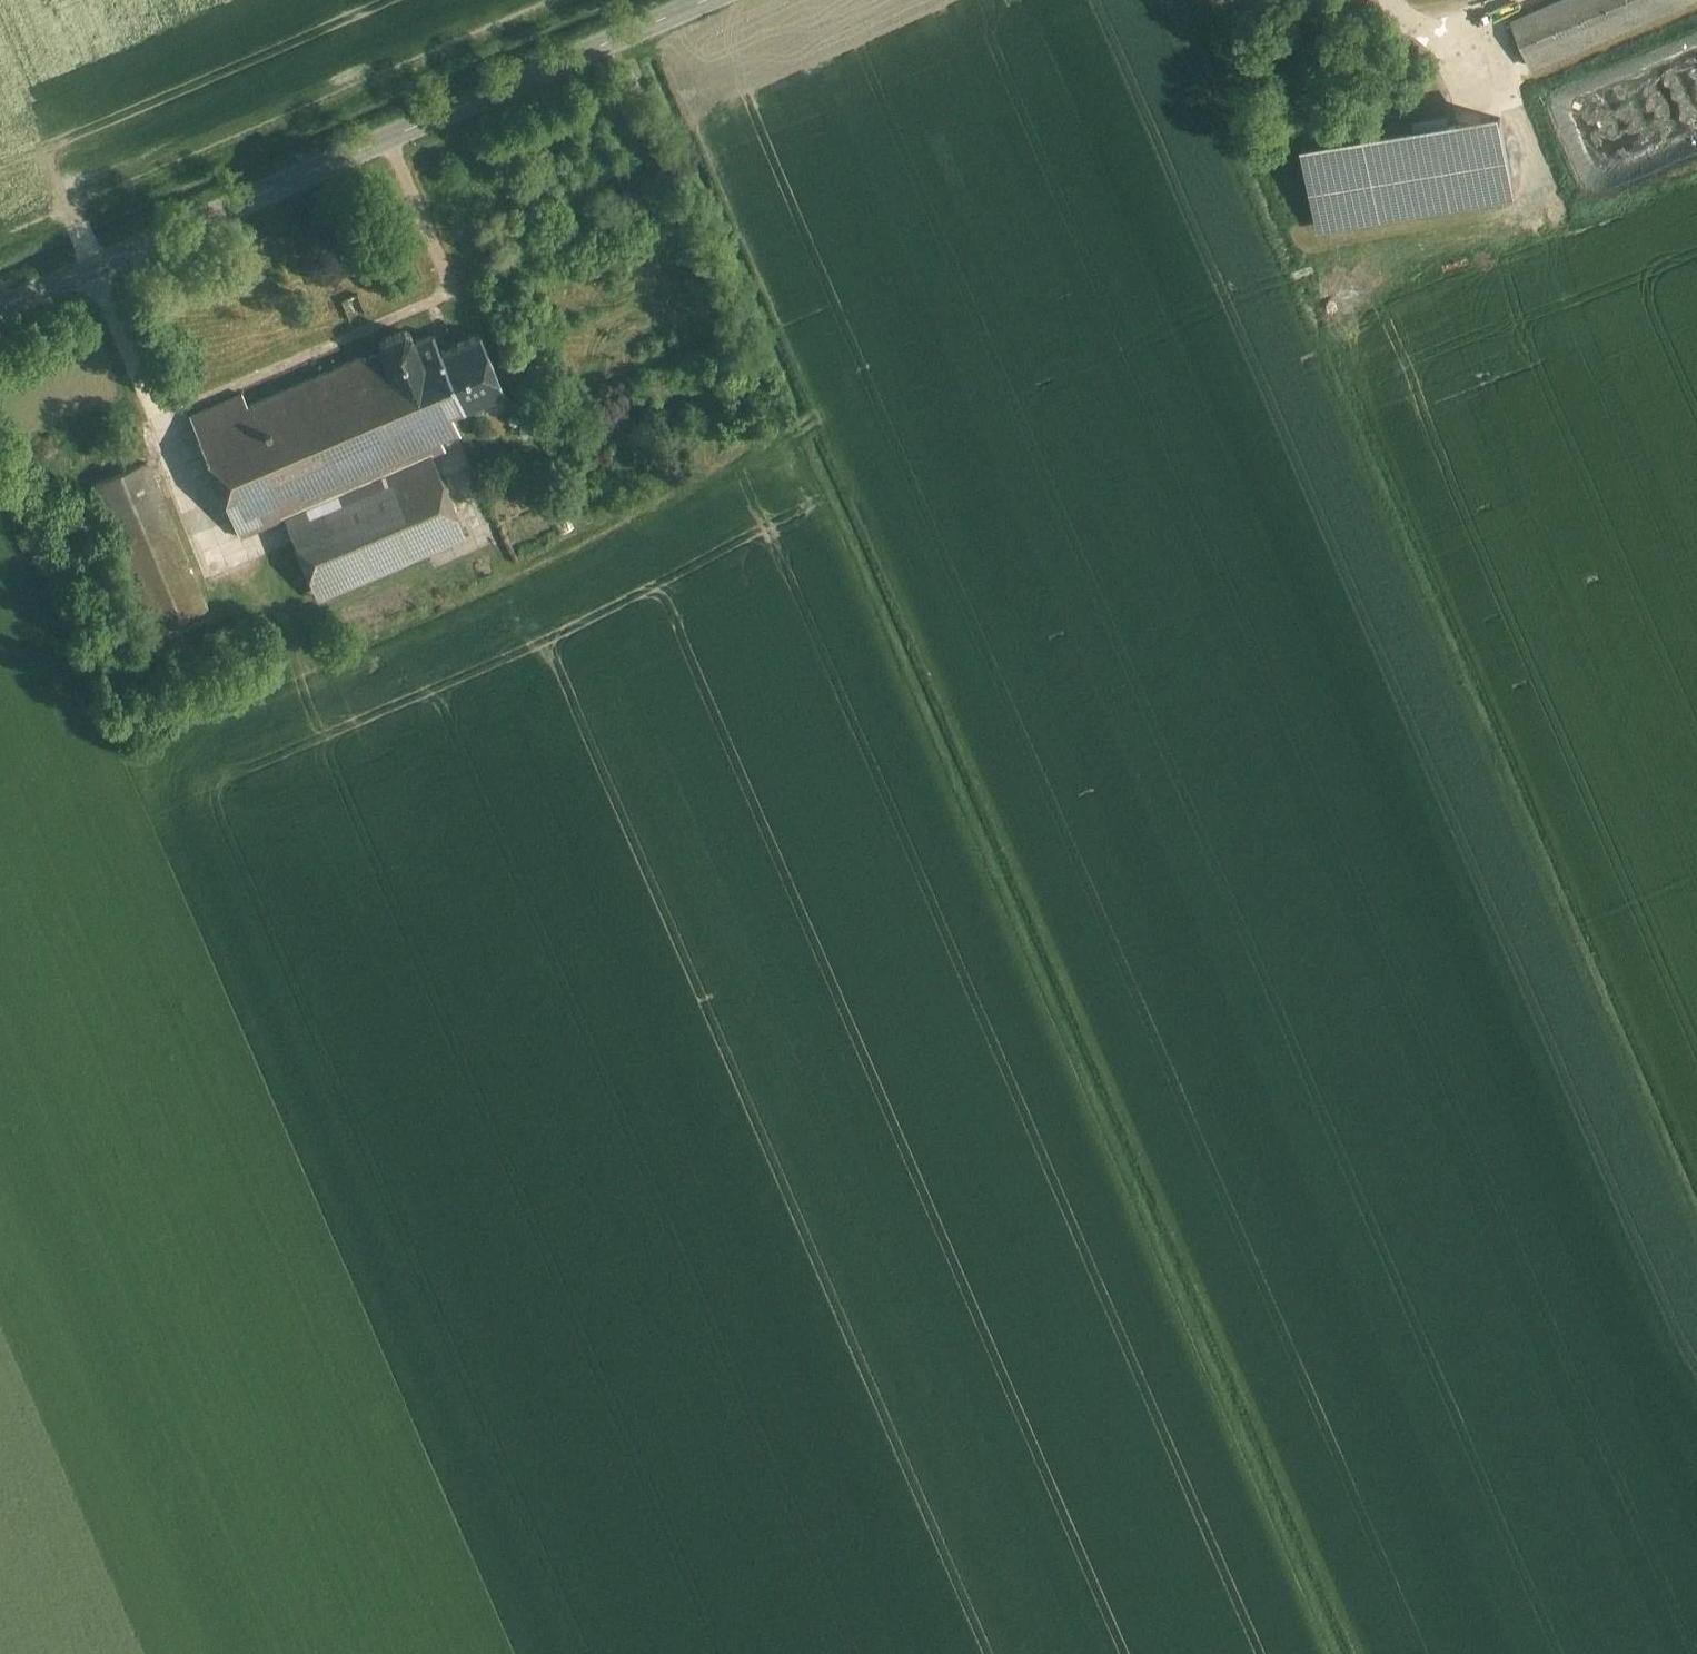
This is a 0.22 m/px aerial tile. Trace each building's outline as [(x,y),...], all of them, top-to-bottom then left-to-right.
[(1514,16),(1535,66),(1687,0),(1551,0),(1514,16)] [(1669,55),(1675,80),(1666,83),(1669,96),(1689,90),(1693,104),(1696,103),(1696,47),(1669,55)] [(1501,108),(1305,140),(1321,231),(1516,199),(1501,108)] [(427,331),(198,429),(240,529),(470,431),(460,408),(436,352),(427,331)] [(436,352),(460,408),(509,387),(485,331),(436,352)] [(212,612),(149,458),(92,481),(155,635),(212,612)] [(288,528),(318,595),(464,530),(434,463),(288,528)]
